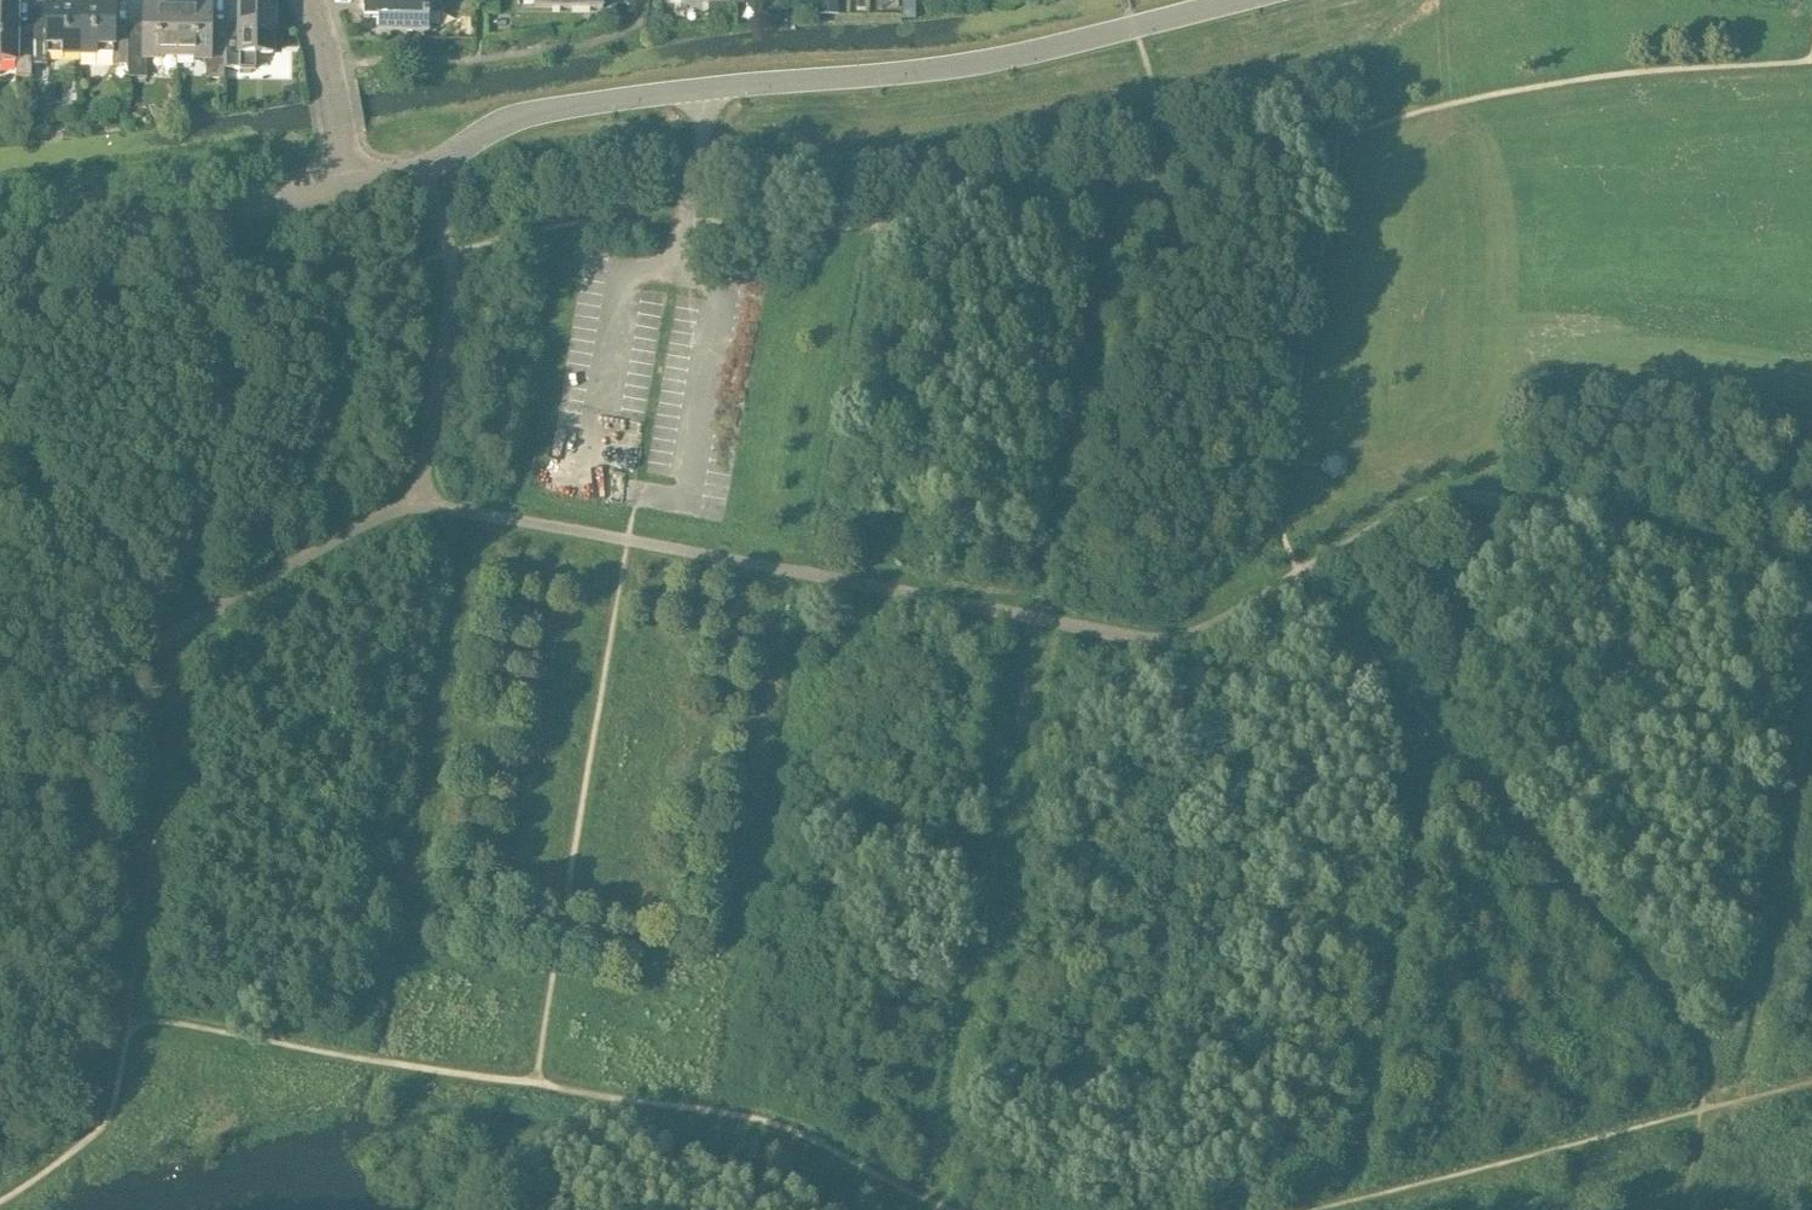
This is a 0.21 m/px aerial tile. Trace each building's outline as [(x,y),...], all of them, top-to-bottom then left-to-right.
[(426,0),(364,0),(364,19),(379,19),(379,33),(430,33),(430,12),(426,12),(426,0)] [(541,8),(603,9),(604,0),(541,0),(541,8)] [(32,65),(33,28),(18,28),(18,4),(0,4),(0,62),(16,62),(16,77),(32,77),(32,65)] [(80,54),(81,5),(47,5),(47,28),(33,28),(32,65),(48,65),(48,54),(80,54)] [(129,66),(129,31),(114,31),(115,5),(81,5),(80,54),(113,55),(113,66),(129,66)] [(177,58),(178,6),(144,6),(144,31),(129,31),(129,66),(129,78),(147,78),(147,57),(177,58)] [(225,69),(226,32),(211,32),(211,6),(178,6),(177,58),(206,58),(206,79),(225,79),(225,69)] [(273,54),(274,7),(240,7),(240,33),(228,33),(228,31),(226,31),(226,32),(225,69),(255,70),(256,54),(273,54)] [(291,86),(285,93),(287,103),(303,100),(300,84),(291,86)] [(1321,457),(1320,471),(1332,480),(1345,474),(1347,459),(1334,450),(1321,457)]
